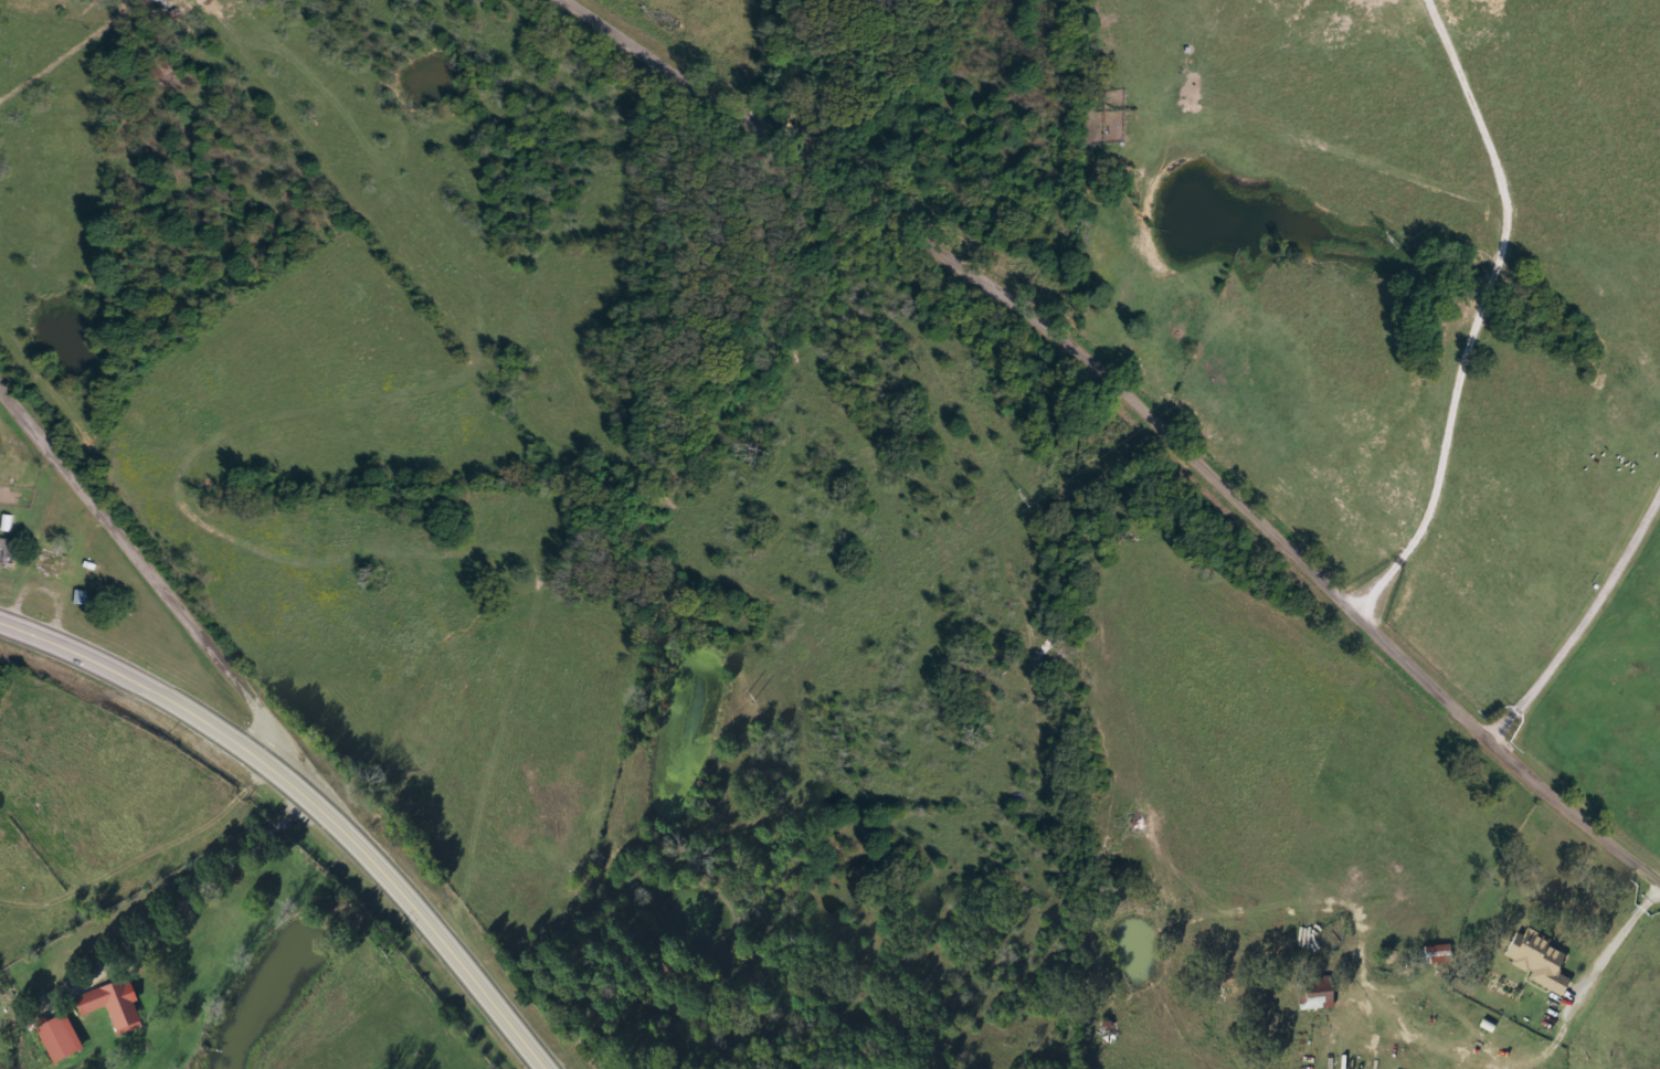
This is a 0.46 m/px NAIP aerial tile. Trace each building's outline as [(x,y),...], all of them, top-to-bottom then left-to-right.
[(14,539),(0,538),(0,562),(13,562),(14,539)] [(91,605),(92,591),(81,590),(79,604),(91,605)] [(1531,981),(1566,997),(1574,980),(1561,974),(1569,955),(1551,947),(1554,940),(1531,930),(1528,937),(1519,934),(1510,957),(1517,960),(1514,965),(1534,974),(1531,981)] [(1427,966),(1452,965),(1451,946),(1427,946),(1427,966)] [(78,997),(84,1016),(110,1007),(120,1036),(147,1028),(131,979),(78,997)] [(1336,1009),(1335,981),(1316,982),(1317,991),(1301,992),(1302,1010),(1336,1009)] [(56,1064),(86,1049),(68,1013),(38,1029),(56,1064)]
